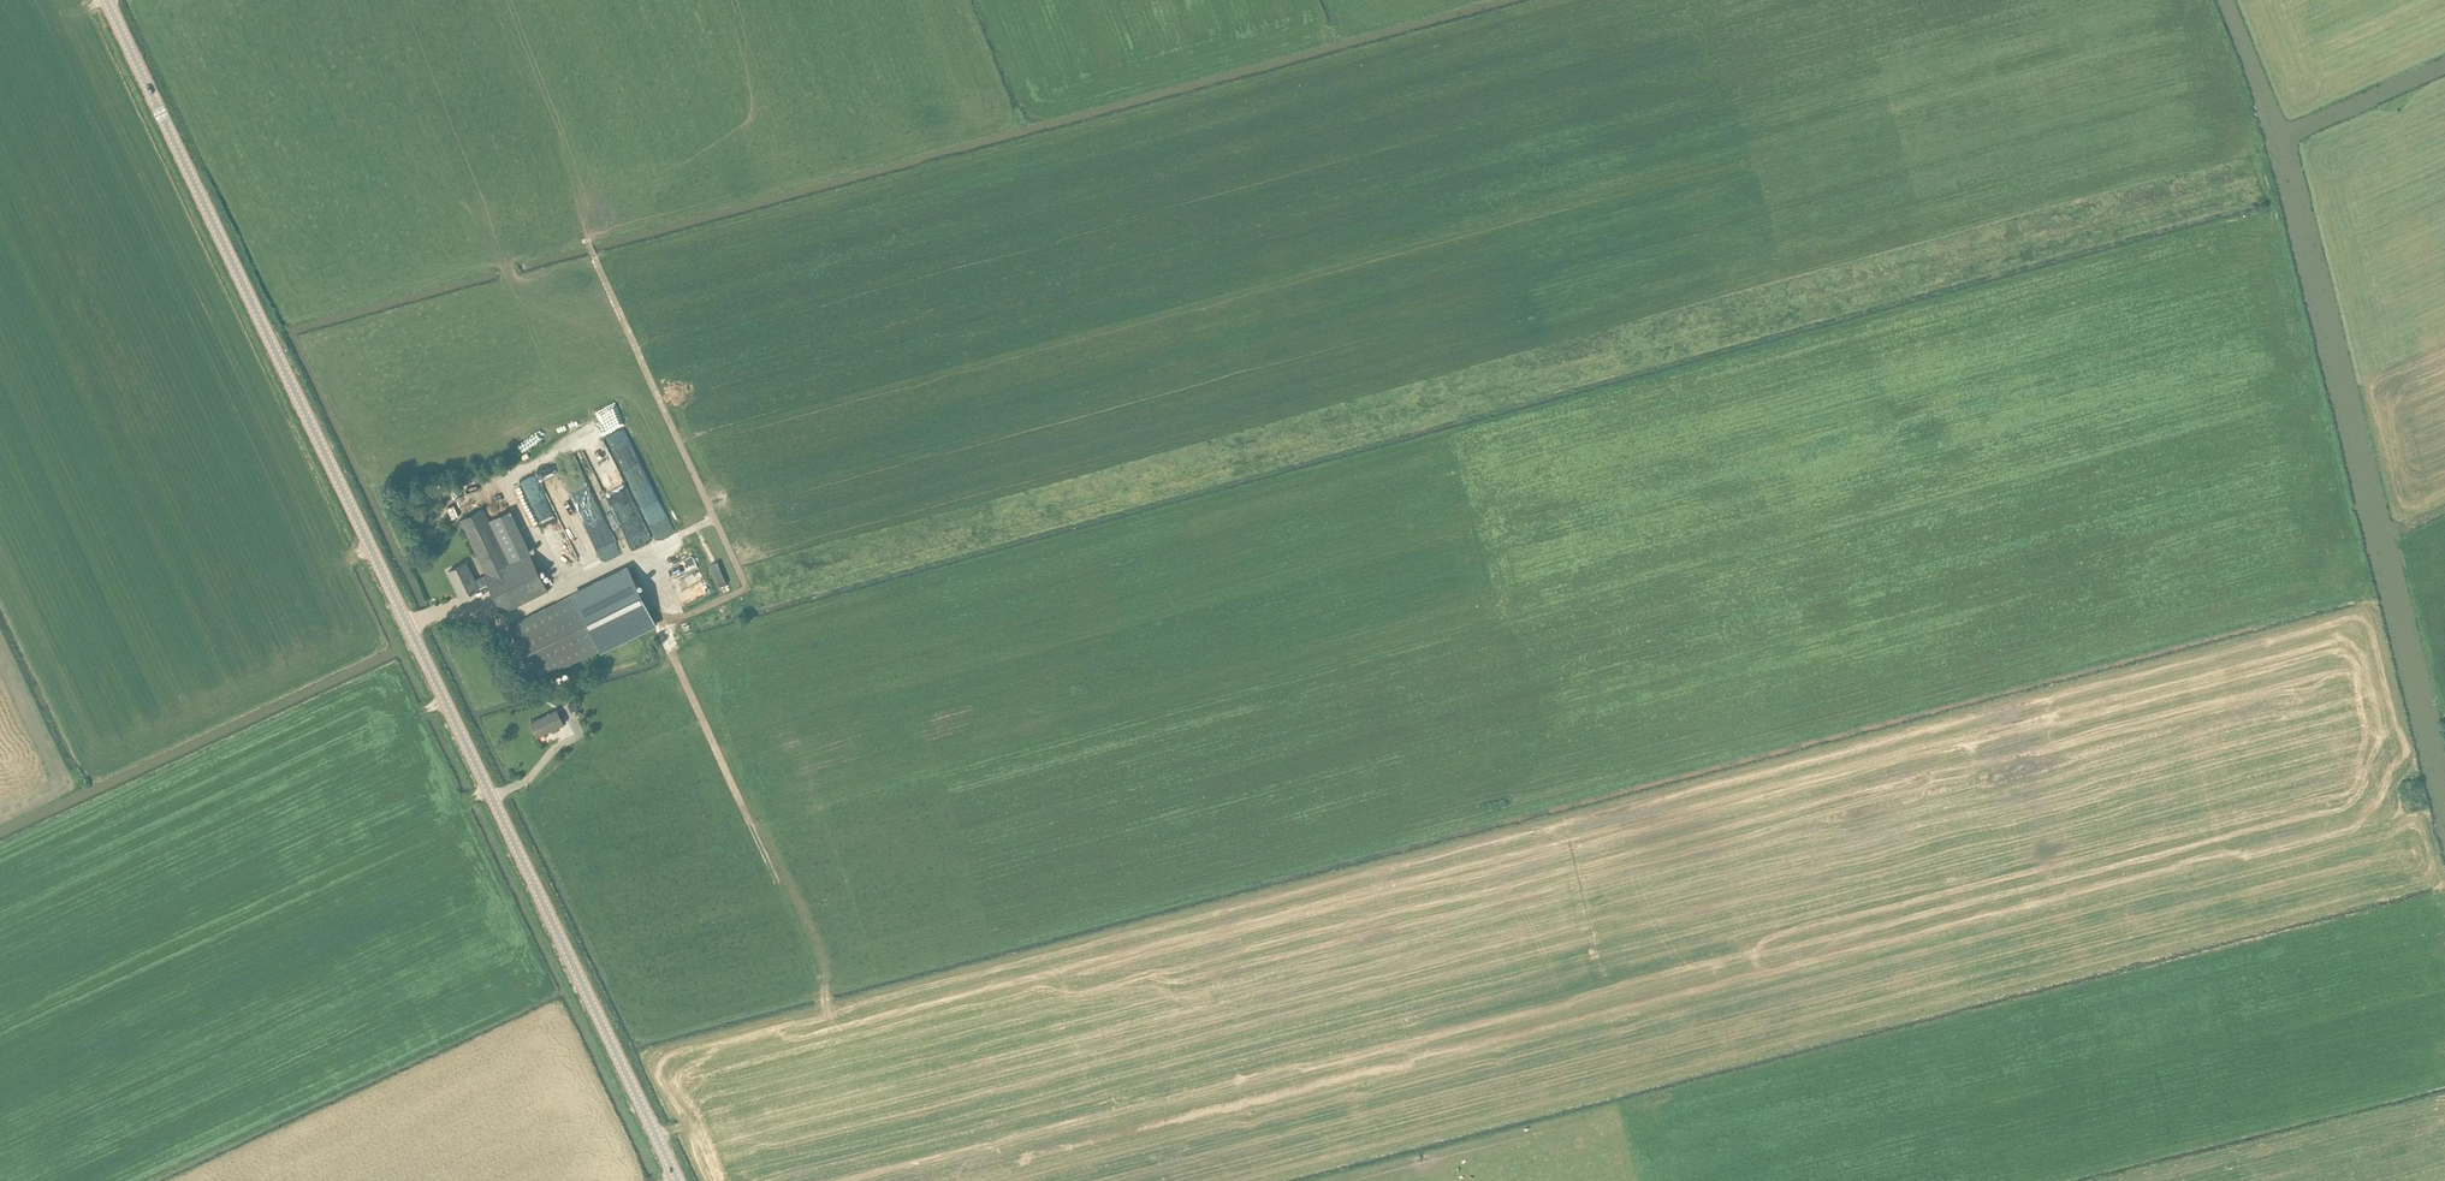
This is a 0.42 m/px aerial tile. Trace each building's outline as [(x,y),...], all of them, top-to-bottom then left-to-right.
[(539,512),(563,578),(582,571),(581,569),(600,562),(598,556),(614,550),(579,456),(539,471),(552,506),(539,512)] [(466,562),(448,570),(461,596),(478,588),(478,587),(491,581),(503,606),(513,602),(546,586),(529,550),(510,509),(504,497),(499,488),(496,481),(470,492),(452,501),(486,570),(473,577),(466,562)] [(712,552),(705,555),(715,577),(722,574),(712,552)] [(535,680),(546,675),(600,648),(601,650),(656,623),(629,567),(574,594),(574,595),(509,627),(535,680)] [(679,593),(683,603),(710,591),(706,582),(704,583),(698,567),(686,572),(689,578),(680,582),(684,591),(679,593)] [(495,633),(500,644),(506,642),(501,630),(495,633)] [(496,637),(487,641),(492,650),(500,646),(496,637)] [(575,700),(568,704),(571,712),(579,708),(575,700)] [(530,723),(537,736),(563,723),(557,710),(530,723)]
